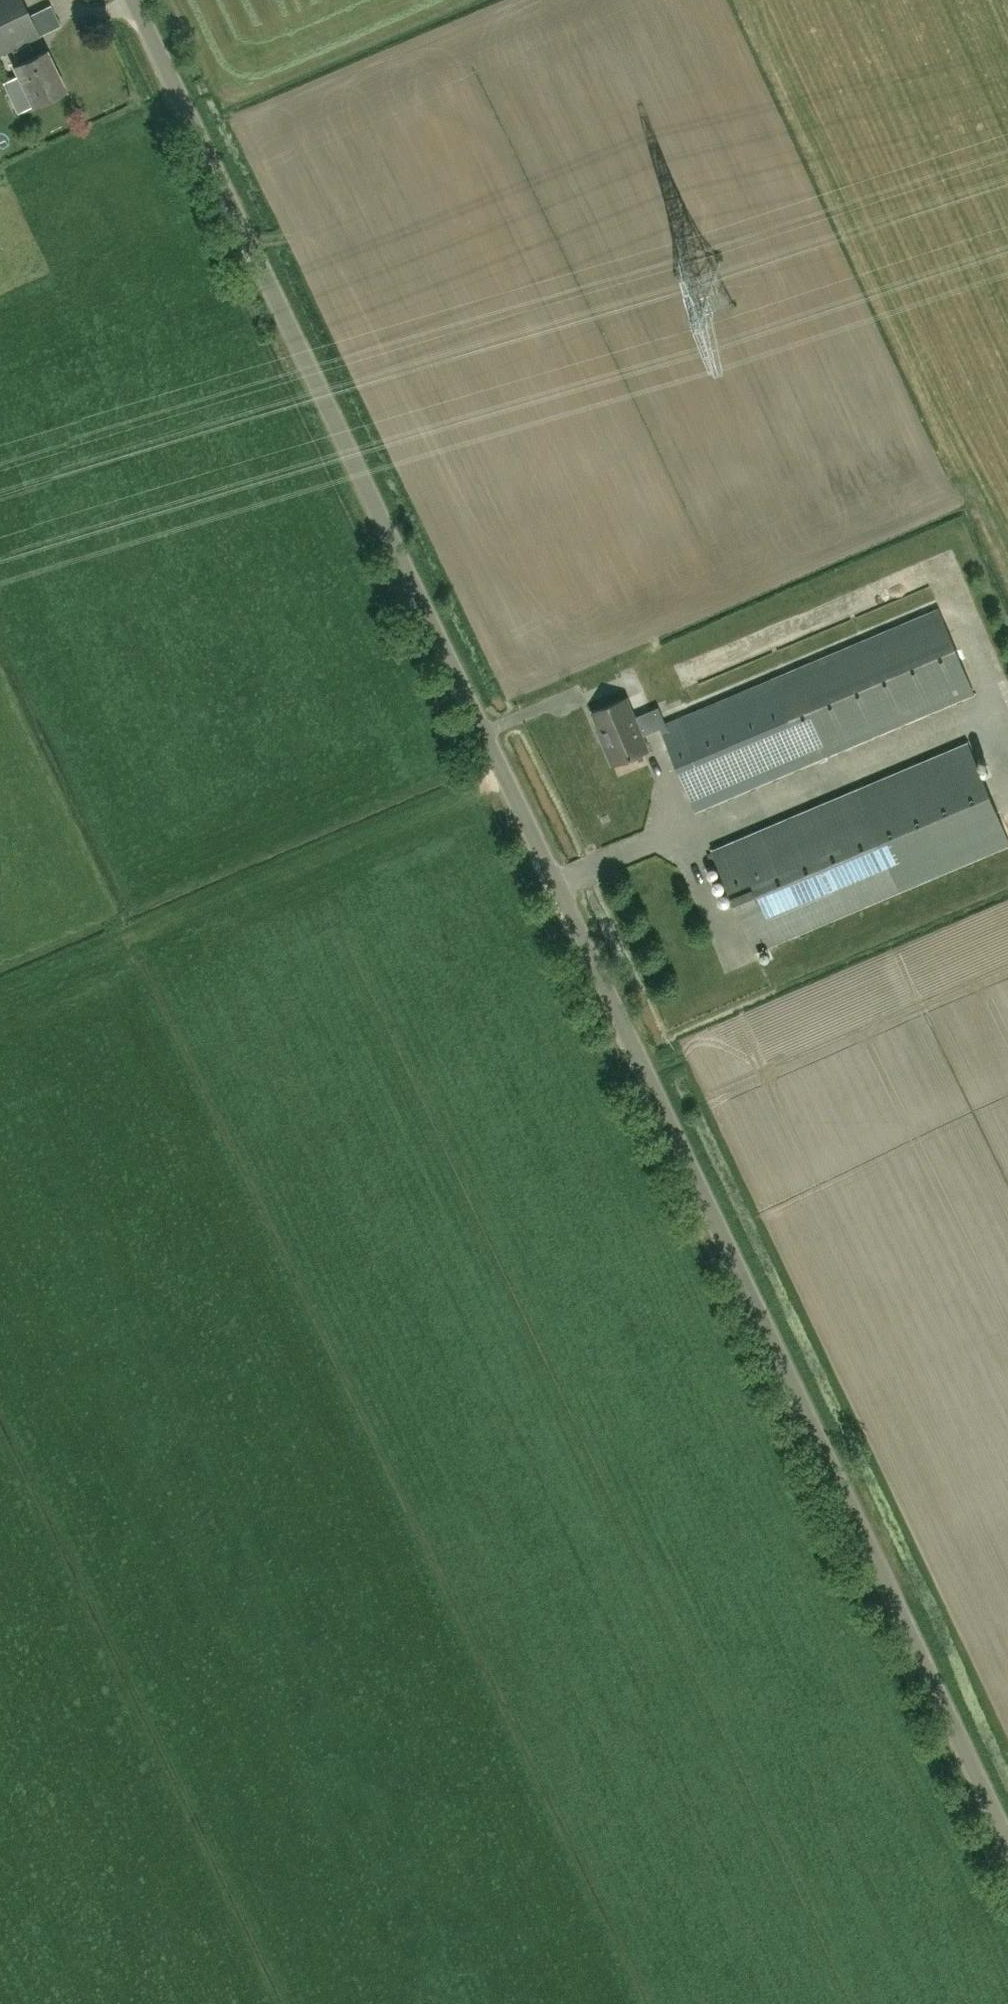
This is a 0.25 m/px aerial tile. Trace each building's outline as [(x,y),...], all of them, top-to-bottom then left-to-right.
[(11,50),(28,41),(39,36),(22,0),(0,0),(0,55),(11,50)] [(28,41),(11,50),(17,64),(14,65),(33,105),(65,90),(47,50),(35,56),(28,41)] [(940,613),(667,724),(661,726),(662,728),(696,811),(975,698),(940,613)] [(660,706),(635,716),(628,698),(593,712),(605,740),(602,741),(611,764),(648,749),(643,736),(662,728),(661,726),(667,724),(660,706)] [(857,793),(712,852),(753,952),(1007,849),(1007,834),(972,746),(857,793)]
